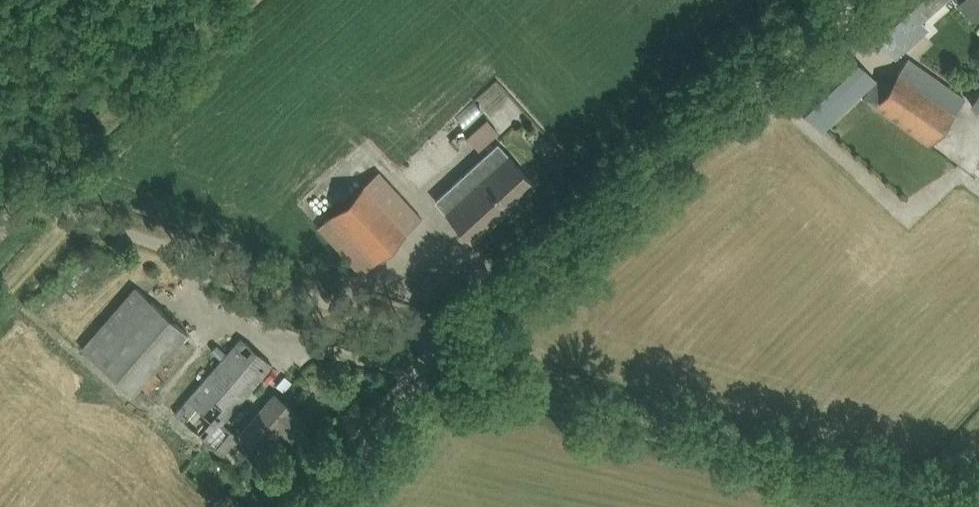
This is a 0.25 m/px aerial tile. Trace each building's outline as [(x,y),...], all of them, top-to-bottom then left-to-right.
[(862,19),(896,57),(911,44),(930,28),(922,19),(943,0),(883,0),(862,19)] [(959,2),(976,21),(978,18),(978,0),(961,0),(959,2)] [(842,46),(790,96),(804,111),(823,131),(829,126),(857,98),(860,95),(875,80),(842,46)] [(965,97),(924,70),(908,59),(891,83),(889,87),(878,79),(864,98),(933,144),(965,97)] [(978,111),(978,92),(970,105),(978,111)] [(479,149),(498,132),(487,120),(468,137),(479,149)] [(535,184),(521,170),(498,143),(436,201),(459,227),(473,241),(535,184)] [(333,213),(318,227),(362,274),(422,219),(379,172),(333,213)] [(135,392),(174,347),(188,332),(136,287),(84,347),(135,392)] [(176,414),(208,441),(223,454),(238,436),(222,423),(272,365),(241,337),(228,353),(176,414)] [(217,344),(211,350),(220,358),(226,352),(217,344)] [(289,383),(299,391),(307,380),(297,372),(289,383)] [(301,431),(303,433),(306,430),(304,428),(309,423),(274,393),(241,432),(263,451),(280,430),(293,441),(301,431)]
